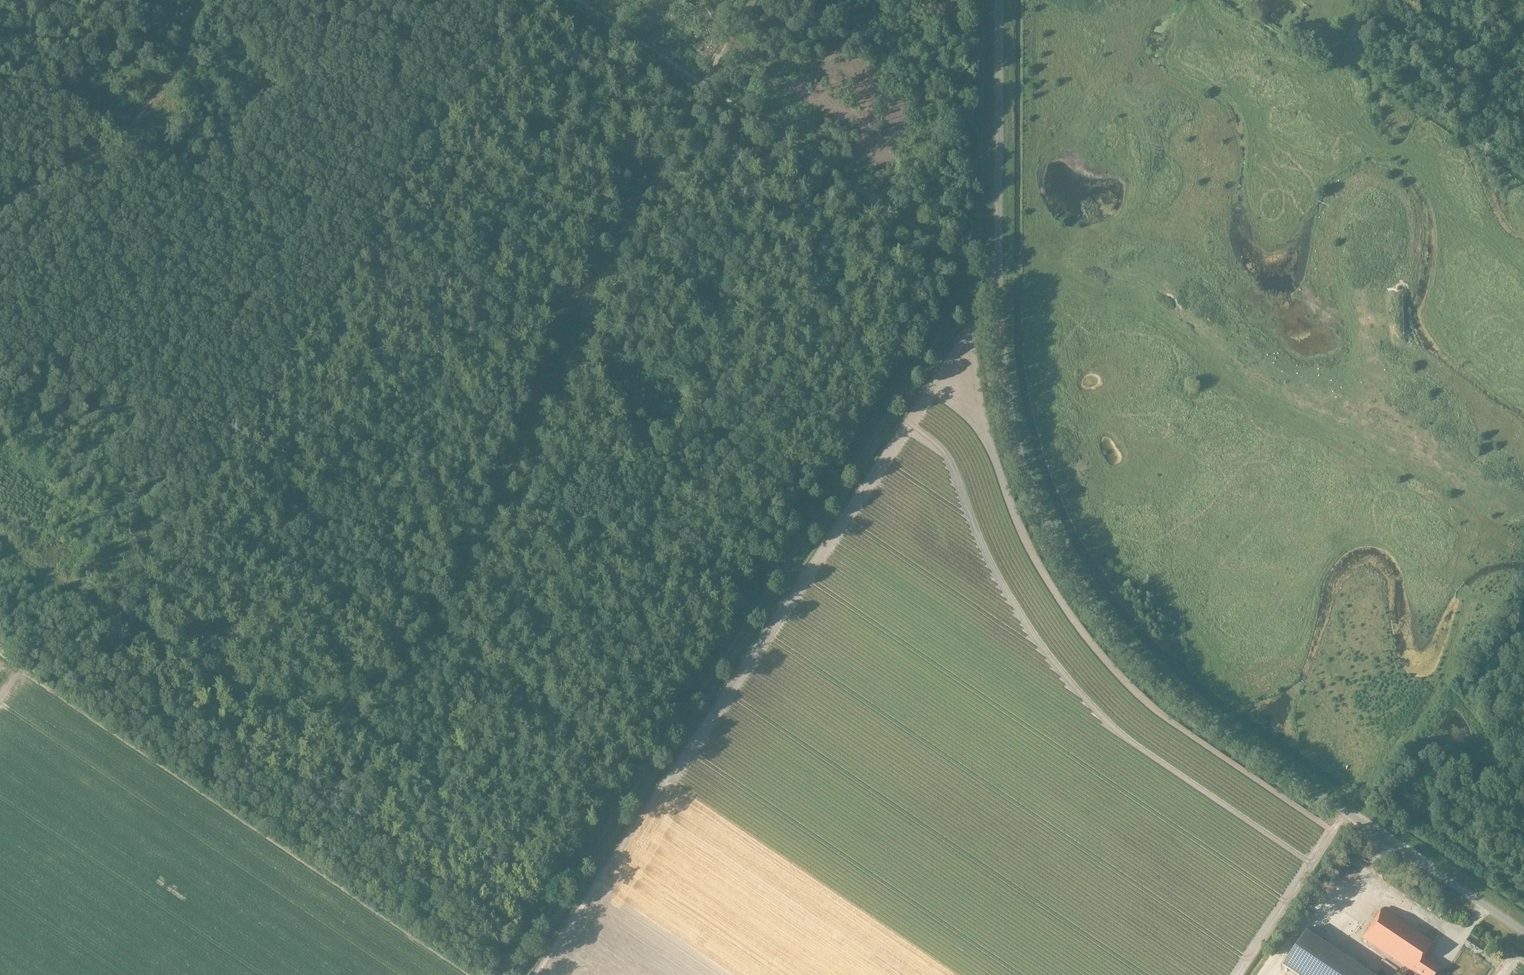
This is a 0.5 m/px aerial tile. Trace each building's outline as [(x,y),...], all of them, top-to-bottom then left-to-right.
[(1349,857),(1346,867),(1355,870),(1358,860),(1349,857)] [(1318,906),(1326,908),(1328,900),(1319,898),(1318,906)] [(1402,923),(1382,909),(1362,938),(1415,974),(1416,973),(1419,974),(1435,974),(1439,969),(1423,958),(1433,943),(1402,923)] [(1306,931),(1283,965),(1298,974),(1371,974),(1306,931)]
